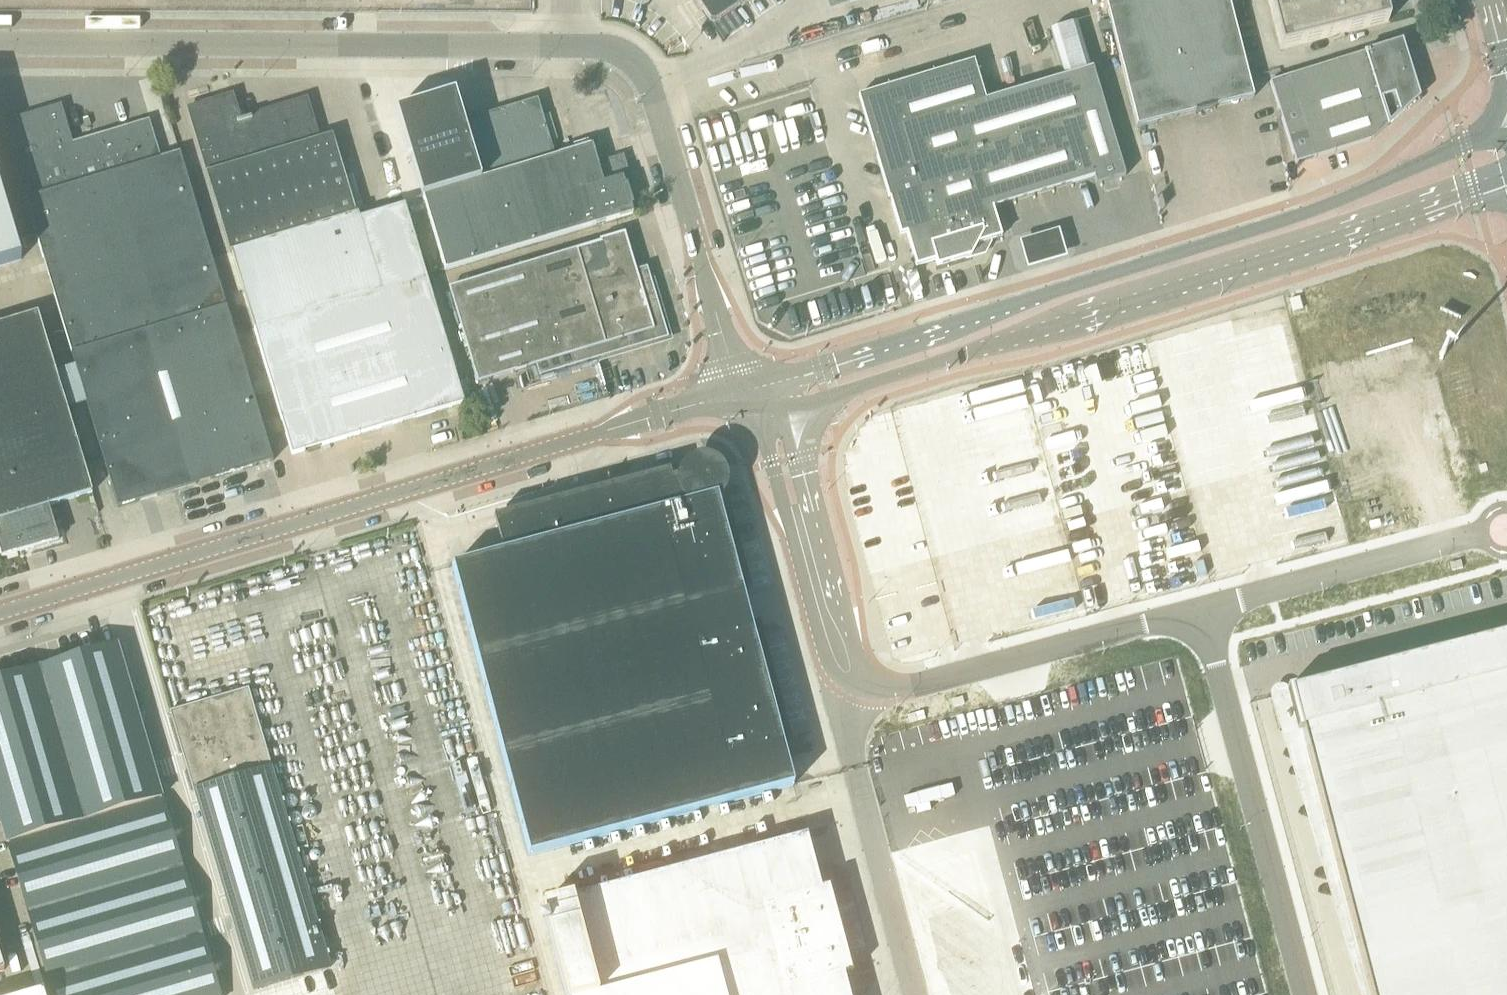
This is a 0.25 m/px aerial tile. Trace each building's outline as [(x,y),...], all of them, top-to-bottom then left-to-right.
[(711,22),(715,23),(748,0),(696,0),(711,22)] [(1254,98),(1229,0),(1105,0),(1137,127),(1254,98)] [(1281,50),(1389,22),(1383,0),(1269,0),(1281,50)] [(1296,164),(1373,140),(1420,96),(1402,41),(1271,82),(1296,164)] [(986,101),(974,62),(860,96),(891,199),(890,199),(891,200),(897,198),(917,267),(936,261),(938,267),(972,257),(978,244),(995,239),(991,228),(998,225),(993,207),(1095,177),(1097,185),(1125,176),(1093,68),(986,101)] [(463,121),(464,121),(456,97),(399,115),(423,196),(446,270),(596,225),(634,213),(625,185),(617,157),(598,163),(592,145),(559,155),(555,157),(482,179),(463,121)] [(216,100),(189,108),(208,173),(232,252),(255,329),(264,359),(279,408),(293,455),(465,403),(405,204),(360,218),(358,214),(356,215),(332,136),(318,140),(306,101),(224,126),(216,100)] [(555,157),(540,106),(537,100),(464,121),(463,121),(482,179),(555,157)] [(61,105),(2,123),(120,507),(273,460),(259,414),(245,365),(181,154),(162,160),(149,120),(73,143),(61,105)] [(22,260),(0,187),(0,267),(22,260)] [(1028,269),(1067,257),(1059,230),(1019,242),(1028,269)] [(600,242),(449,288),(478,384),(536,366),(540,376),(598,359),(599,363),(673,341),(655,278),(650,279),(647,268),(636,271),(625,233),(600,240),(600,242)] [(49,505),(92,492),(38,312),(0,323),(0,552),(2,557),(59,540),(49,505)] [(503,552),(452,565),(530,858),(795,786),(785,749),(784,746),(791,744),(788,735),(784,736),(782,729),(786,727),(785,722),(720,739),(701,667),(766,649),(764,644),(760,646),(758,638),(762,637),(760,627),(753,629),(753,626),(744,593),(743,589),(716,596),(706,559),(739,550),(738,546),(733,547),(731,539),(736,538),(733,528),(727,530),(721,508),(716,488),(718,484),(718,479),(716,475),(714,472),(711,469),(706,467),(702,467),(698,468),(694,470),(691,474),(683,476),(672,478),(670,471),(494,518),(503,552)] [(1290,688),(1290,691),(1368,994),(1506,994),(1506,631),(1290,688)] [(0,679),(0,815),(8,841),(162,795),(118,645),(0,679)] [(248,689),(172,712),(255,989),(331,967),(248,689)] [(10,846),(55,994),(222,994),(163,800),(10,846)] [(543,905),(567,994),(850,994),(845,976),(845,974),(851,972),(849,963),(844,964),(842,957),(847,955),(845,950),(781,968),(770,928),(835,911),(834,906),(829,908),(827,900),(832,899),(830,889),(823,891),(823,888),(808,834),(543,905)]
